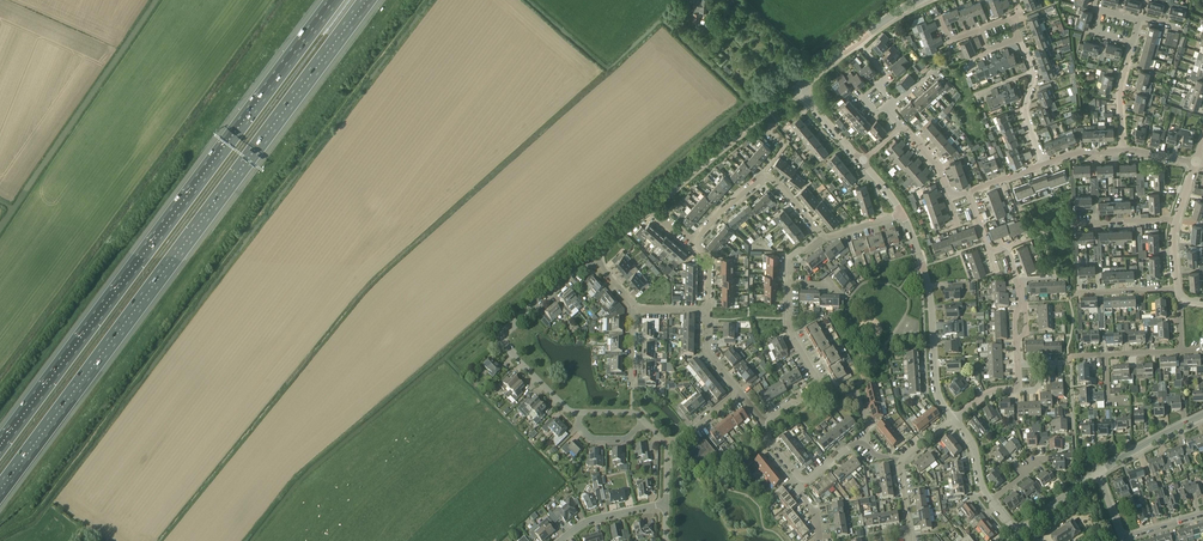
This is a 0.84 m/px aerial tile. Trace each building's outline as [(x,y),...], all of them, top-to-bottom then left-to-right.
[(694,1),(693,10),(694,10),(694,13),(693,22),(699,23),(701,11),(708,12),(709,0),(690,0),(690,1),(694,1)] [(1025,5),(1027,5),(1028,8),(1030,12),(1043,7),(1041,2),(1039,1),(1036,2),(1035,0),(1028,0),(1025,1),(1024,2),(1025,5)] [(1134,0),(1122,0),(1122,1),(1125,2),(1124,7),(1131,9),(1134,0)] [(1141,2),(1136,0),(1134,0),(1131,9),(1139,11),(1140,6),(1144,7),(1144,4),(1145,0),(1142,0),(1141,2)] [(1157,2),(1157,0),(1145,0),(1144,4),(1144,7),(1143,9),(1146,10),(1146,9),(1154,11),(1157,2)] [(1168,2),(1169,0),(1157,0),(1157,2),(1154,11),(1155,13),(1157,13),(1158,12),(1162,13),(1163,9),(1166,10),(1168,2)] [(1178,8),(1180,4),(1179,4),(1178,8),(1171,6),(1172,3),(1171,2),(1171,0),(1169,0),(1168,2),(1166,10),(1170,10),(1168,15),(1176,17),(1178,8)] [(973,15),(977,13),(973,4),(972,1),(965,4),(966,7),(966,8),(972,24),(976,23),(973,15)] [(973,4),(977,13),(980,12),(983,20),(987,18),(981,1),(973,4),(972,1),(973,4)] [(1009,1),(992,8),(995,15),(1004,12),(1002,8),(1010,5),(1009,1)] [(1176,17),(1184,19),(1187,6),(1180,4),(1178,8),(1176,17)] [(1078,17),(1081,18),(1090,20),(1092,20),(1092,17),(1091,16),(1092,13),(1088,11),(1089,8),(1082,6),(1081,6),(1080,6),(1078,13),(1081,13),(1080,17),(1078,17)] [(972,24),(966,8),(966,7),(959,10),(958,8),(958,10),(962,19),(966,17),(969,25),(972,24)] [(958,10),(958,8),(950,10),(954,19),(957,18),(961,26),(964,24),(962,19),(958,10)] [(954,19),(950,10),(943,13),(949,30),(953,29),(950,21),(954,19)] [(1031,26),(1040,23),(1043,22),(1046,21),(1044,17),(1039,19),(1038,16),(1039,15),(1038,12),(1030,15),(1031,18),(1028,19),(1031,26)] [(1078,17),(1076,24),(1075,28),(1083,30),(1084,27),(1088,28),(1090,20),(1081,18),(1078,17)] [(920,31),(937,24),(935,21),(927,24),(926,20),(917,23),(920,31)] [(1043,30),(1046,29),(1043,22),(1040,23),(1031,26),(1034,33),(1043,30)] [(922,38),(932,35),(930,31),(938,28),(937,24),(920,31),(922,38)] [(739,29),(734,25),(729,30),(734,34),(739,29)] [(1147,33),(1157,36),(1159,29),(1149,26),(1147,33)] [(1036,41),(1046,37),(1048,36),(1046,29),(1043,30),(1034,33),(1036,41)] [(878,38),(880,41),(874,46),(880,53),(888,45),(885,42),(889,38),(884,33),(878,38)] [(1145,41),(1155,43),(1157,36),(1147,33),(1145,41)] [(925,45),(942,39),(941,35),(933,38),(932,35),(922,38),(925,45)] [(1182,35),(1179,45),(1184,46),(1187,37),(1182,35)] [(1036,41),(1039,48),(1044,46),(1047,45),(1052,43),(1049,36),(1048,36),(1046,37),(1036,41)] [(925,45),(928,53),(937,49),(936,46),(944,42),(942,39),(925,45)] [(963,50),(966,49),(981,43),(979,39),(972,42),(971,39),(960,43),(963,50)] [(1082,51),(1089,53),(1092,43),(1085,41),(1084,44),(1079,42),(1077,52),(1082,53),(1082,51)] [(1143,48),(1153,51),(1157,52),(1161,53),(1165,54),(1166,51),(1162,50),(1158,49),(1159,45),(1155,43),(1145,41),(1143,48)] [(963,50),(960,51),(962,58),(976,52),(975,49),(982,46),(981,43),(966,49),(963,50)] [(1092,43),(1089,53),(1096,55),(1096,57),(1100,58),(1102,49),(1103,46),(1092,43)] [(1070,44),(1060,48),(1062,53),(1071,49),(1070,49),(1070,44)] [(1103,46),(1102,49),(1100,58),(1099,59),(1104,60),(1105,54),(1112,56),(1115,46),(1107,44),(1106,47),(1103,46)] [(884,57),(889,63),(889,64),(897,57),(894,54),(898,50),(893,45),(886,51),(888,53),(884,57)] [(1037,56),(1047,53),(1046,52),(1050,51),(1047,45),(1044,46),(1039,48),(1034,49),(1037,56)] [(1115,46),(1112,56),(1111,59),(1118,61),(1122,48),(1115,46)] [(1141,55),(1151,58),(1152,55),(1156,56),(1157,52),(1153,51),(1143,48),(1141,55)] [(1005,50),(1010,63),(1011,65),(1017,62),(1018,64),(1021,63),(1018,55),(1015,56),(1013,52),(1010,53),(1008,49),(1005,50)] [(1011,65),(1010,63),(1005,50),(1002,51),(1004,56),(1001,57),(1003,63),(1005,67),(1011,65)] [(1040,63),(1049,60),(1048,56),(1051,55),(1050,52),(1047,53),(1037,56),(1040,63)] [(1005,67),(1003,63),(1001,57),(997,58),(995,53),(992,55),(993,57),(998,70),(1005,67)] [(891,66),(899,74),(906,68),(904,65),(908,60),(904,55),(895,63),(891,66)] [(1141,55),(1139,63),(1145,64),(1144,68),(1153,70),(1154,66),(1149,65),(1151,58),(1141,55)] [(868,63),(862,68),(860,65),(852,56),(849,59),(864,77),(867,74),(870,77),(876,72),(868,63)] [(993,57),(990,58),(992,63),(989,64),(993,74),(999,72),(998,70),(993,57)] [(1201,59),(1197,58),(1195,64),(1199,66),(1202,67),(1202,60),(1201,59)] [(1051,59),(1049,60),(1040,63),(1043,71),(1058,64),(1056,65),(1054,62),(1053,62),(1051,59)] [(993,74),(989,64),(986,65),(984,60),(981,61),(981,63),(986,76),(993,74)] [(988,80),(986,76),(981,63),(981,61),(978,63),(980,68),(976,69),(978,73),(974,74),(978,82),(981,81),(982,82),(988,80)] [(1058,64),(1043,71),(1044,73),(1042,74),(1044,78),(1045,78),(1047,81),(1058,77),(1056,73),(1055,74),(1054,71),(1056,70),(1057,69),(1060,68),(1058,64)] [(1199,66),(1197,71),(1193,70),(1192,73),(1191,74),(1194,75),(1202,77),(1202,74),(1202,67),(1199,66)] [(1153,70),(1144,68),(1143,71),(1140,70),(1140,71),(1138,78),(1148,81),(1150,73),(1152,74),(1153,70)] [(1102,81),(1112,84),(1114,77),(1111,76),(1112,73),(1103,70),(1101,70),(1098,80),(1102,81)] [(851,72),(846,77),(849,81),(852,84),(854,82),(859,87),(865,82),(857,73),(854,75),(851,72)] [(909,74),(897,85),(902,91),(915,80),(909,74)] [(1194,75),(1191,74),(1189,77),(1196,82),(1195,86),(1202,88),(1202,81),(1201,80),(1202,77),(1194,75)] [(843,75),(840,78),(838,80),(842,84),(839,87),(835,90),(838,93),(842,90),(845,95),(851,89),(847,84),(849,81),(846,77),(843,75)] [(1141,90),(1150,93),(1152,87),(1150,87),(1152,82),(1148,81),(1138,78),(1137,81),(1136,81),(1136,84),(1136,85),(1139,86),(1138,90),(1139,90),(1141,90)] [(933,84),(941,93),(942,94),(951,87),(947,82),(943,85),(938,79),(933,84)] [(1102,81),(1100,89),(1098,88),(1097,92),(1106,95),(1107,91),(1110,92),(1112,84),(1102,81)] [(1041,98),(1050,94),(1047,88),(1052,86),(1051,82),(1039,87),(1040,90),(1038,91),(1037,92),(1038,96),(1040,96),(1041,98)] [(1007,84),(1013,99),(1019,96),(1018,94),(1022,93),(1019,86),(1016,87),(1015,86),(1012,87),(1010,83),(1007,84)] [(941,93),(933,84),(928,88),(936,97),(941,93)] [(1013,99),(1007,84),(1004,85),(1006,90),(1002,91),(1006,101),(1013,99)] [(1195,86),(1191,85),(1189,91),(1193,92),(1202,95),(1202,94),(1202,88),(1195,86)] [(919,89),(931,102),(936,97),(928,88),(925,90),(922,87),(919,89)] [(1006,101),(1002,91),(999,92),(997,87),(994,89),(1000,103),(1006,101)] [(918,97),(926,106),(931,102),(919,89),(917,92),(920,95),(918,97)] [(1001,107),(1000,103),(994,89),(991,90),(993,95),(990,96),(991,100),(988,101),(992,111),(1001,107)] [(1150,93),(1141,90),(1139,90),(1138,93),(1137,93),(1136,94),(1135,96),(1136,97),(1135,100),(1150,104),(1153,94),(1150,93)] [(1193,92),(1193,93),(1188,91),(1186,97),(1191,99),(1202,103),(1202,99),(1202,95),(1193,92)] [(1042,106),(1043,105),(1046,104),(1053,102),(1052,98),(1055,97),(1054,93),(1050,94),(1041,98),(1042,101),(1040,102),(1042,106)] [(919,109),(920,111),(926,106),(918,97),(913,102),(912,102),(919,109)] [(1191,99),(1186,97),(1183,107),(1185,108),(1193,110),(1194,107),(1198,108),(1199,105),(1202,107),(1202,103),(1191,99)] [(845,113),(854,105),(849,100),(840,108),(845,113)] [(906,105),(914,114),(919,109),(912,102),(913,102),(911,100),(906,105)] [(1150,104),(1135,100),(1133,107),(1133,108),(1136,109),(1135,112),(1144,115),(1145,111),(1143,110),(1145,103),(1150,105),(1150,104)] [(1039,115),(1049,111),(1053,110),(1050,103),(1053,102),(1046,104),(1043,105),(1042,106),(1037,108),(1039,115)] [(849,118),(858,110),(854,105),(845,113),(849,118)] [(914,114),(906,105),(901,109),(911,121),(916,116),(914,114)] [(854,123),(863,115),(866,112),(864,109),(861,111),(859,109),(858,110),(849,118),(854,123)] [(1039,115),(1042,122),(1045,121),(1046,124),(1055,121),(1053,117),(1051,118),(1049,111),(1053,110),(1049,111),(1039,115)] [(999,122),(1014,116),(1013,113),(1008,115),(1007,112),(997,116),(999,122)] [(858,128),(867,120),(863,115),(854,123),(851,125),(856,130),(858,128)] [(1002,128),(1012,125),(1011,121),(1015,119),(1014,116),(999,122),(1002,128)] [(796,129),(804,122),(800,117),(792,124),(796,129)] [(868,128),(872,125),(867,120),(858,128),(863,133),(868,128)] [(873,133),(882,125),(877,120),(872,125),(868,128),(873,133)] [(923,136),(935,125),(931,120),(923,128),(925,130),(921,134),(923,136)] [(804,122),(796,129),(800,134),(808,127),(804,122)] [(873,133),(878,139),(876,140),(878,142),(883,138),(881,136),(883,133),(884,134),(886,134),(886,133),(887,132),(886,131),(882,125),(873,133)] [(931,137),(939,130),(935,125),(923,136),(925,138),(929,134),(931,137)] [(1004,135),(1019,129),(1018,126),(1013,128),(1012,125),(1002,128),(1004,135)] [(1099,139),(1098,129),(1094,130),(1094,125),(1090,126),(1091,130),(1091,140),(1099,139)] [(1106,139),(1106,129),(1106,125),(1098,125),(1098,129),(1099,139),(1099,140),(1103,140),(1103,139),(1106,139)] [(1180,135),(1182,127),(1175,125),(1173,131),(1169,130),(1167,140),(1175,142),(1176,135),(1180,135)] [(1091,140),(1091,130),(1090,126),(1086,126),(1086,130),(1083,130),(1083,127),(1077,127),(1079,136),(1083,136),(1083,140),(1091,140)] [(1165,130),(1161,129),(1161,128),(1154,126),(1150,144),(1158,145),(1160,137),(1164,138),(1165,130)] [(804,139),(812,132),(808,127),(800,134),(804,139)] [(1019,129),(1004,135),(1007,141),(1017,137),(1015,134),(1020,132),(1022,131),(1022,133),(1025,132),(1024,127),(1019,129)] [(1079,136),(1077,127),(1072,129),(1065,131),(1066,135),(1070,144),(1077,141),(1076,137),(1079,136)] [(1132,132),(1133,133),(1134,135),(1135,135),(1135,136),(1136,136),(1135,140),(1143,142),(1146,128),(1142,127),(1141,130),(1137,129),(1136,130),(1135,129),(1134,130),(1133,131),(1132,132)] [(1182,127),(1180,135),(1184,136),(1182,144),(1191,146),(1194,135),(1189,134),(1190,129),(1182,127)] [(1113,128),(1106,129),(1106,139),(1114,138),(1113,128)] [(931,145),(943,134),(939,130),(931,137),(934,139),(929,143),(931,145)] [(808,144),(816,137),(812,132),(804,139),(808,144)] [(939,146),(948,139),(943,134),(931,145),(933,147),(937,143),(939,146)] [(1070,144),(1066,135),(1059,137),(1063,147),(1070,144)] [(808,144),(812,149),(820,142),(816,137),(808,144)] [(1021,143),(1024,142),(1023,139),(1018,140),(1017,137),(1007,141),(1009,147),(1021,143)] [(1063,147),(1059,137),(1052,140),(1056,149),(1063,147)] [(892,152),(904,141),(902,139),(898,143),(896,140),(888,147),(892,152)] [(939,154),(952,143),(948,139),(939,146),(942,149),(937,152),(939,154)] [(1056,149),(1052,140),(1045,143),(1049,152),(1056,149)] [(903,151),(904,150),(902,147),(906,143),(904,141),(892,152),(896,157),(903,151)] [(820,142),(812,149),(816,154),(824,147),(820,142)] [(767,154),(771,149),(763,143),(759,148),(767,154)] [(939,154),(941,156),(945,153),(948,155),(949,154),(952,158),(954,156),(956,155),(960,153),(956,148),(952,143),(939,154)] [(1008,155),(1018,151),(1017,148),(1022,146),(1021,143),(1009,147),(1006,148),(1008,155)] [(993,145),(995,151),(998,150),(1000,157),(1003,156),(1000,144),(993,145)] [(824,147),(816,154),(821,159),(829,152),(824,147)] [(767,154),(759,148),(755,152),(763,159),(767,154)] [(898,162),(911,151),(909,149),(905,153),(903,151),(896,157),(894,158),(898,162)] [(1011,161),(1026,155),(1031,153),(1030,150),(1025,152),(1020,154),(1018,151),(1008,155),(1011,161)] [(904,166),(911,160),(908,157),(913,153),(911,151),(898,162),(903,167),(904,166)] [(763,159),(755,152),(750,157),(758,164),(763,159)] [(828,160),(832,165),(840,159),(836,153),(828,160)] [(1011,161),(1013,168),(1023,164),(1022,160),(1027,158),(1033,156),(1031,153),(1026,155),(1011,161)] [(988,157),(995,175),(998,174),(996,169),(999,167),(998,163),(1001,162),(998,154),(994,156),(995,158),(989,160),(988,157)] [(750,157),(746,162),(752,167),(754,169),(758,164),(750,157)] [(779,170),(786,161),(780,157),(774,165),(779,170)] [(908,170),(920,159),(919,157),(914,161),(912,159),(911,160),(904,166),(908,170)] [(992,176),(995,175),(988,157),(981,159),(982,160),(979,162),(982,170),(985,168),(987,172),(990,171),(992,176)] [(840,159),(832,165),(836,170),(844,164),(840,159)] [(912,175),(920,168),(918,165),(922,161),(920,159),(908,170),(912,175)] [(724,164),(726,162),(724,160),(722,162),(718,166),(721,168),(725,165),(724,164)] [(746,162),(744,160),(740,165),(748,172),(752,167),(746,162)] [(947,171),(963,166),(961,160),(950,163),(951,167),(946,169),(947,171)] [(785,174),(791,165),(786,161),(779,170),(785,174)] [(1136,163),(1128,164),(1129,173),(1137,173),(1136,163)] [(844,164),(836,170),(840,175),(848,169),(844,164)] [(1082,165),(1082,174),(1090,174),(1090,164),(1082,165)] [(1129,173),(1128,164),(1120,164),(1121,174),(1129,173)] [(748,172),(740,165),(735,170),(743,177),(748,172)] [(785,174),(790,178),(795,172),(797,170),(791,165),(785,174)] [(1082,165),(1074,165),(1074,168),(1072,168),(1072,175),(1071,175),(1071,186),(1075,186),(1075,175),(1082,174),(1082,165)] [(1102,179),(1106,178),(1106,175),(1105,165),(1097,165),(1098,175),(1102,175),(1102,179)] [(1106,175),(1106,178),(1113,178),(1114,178),(1113,165),(1105,165),(1106,175)] [(954,175),(965,172),(963,166),(947,171),(948,174),(953,172),(954,175)] [(916,180),(928,169),(927,167),(922,170),(920,168),(912,175),(916,180)] [(848,169),(840,175),(844,180),(852,174),(848,169)] [(930,171),(928,169),(916,180),(920,184),(928,177),(926,174),(930,171)] [(743,177),(735,170),(731,175),(739,182),(743,177)] [(1064,170),(1056,173),(1059,184),(1067,181),(1064,170)] [(1149,179),(1154,179),(1164,178),(1164,170),(1154,171),(1154,175),(1149,175),(1149,179)] [(800,176),(795,172),(790,178),(788,180),(794,184),(800,176)] [(951,183),(967,177),(965,172),(954,175),(955,178),(950,180),(951,183)] [(1059,184),(1056,173),(1047,176),(1050,185),(1051,187),(1059,184)] [(852,174),(844,180),(849,185),(857,179),(852,174)] [(1050,185),(1047,176),(1047,174),(1038,177),(1042,187),(1050,185)] [(724,176),(719,181),(727,188),(732,183),(724,176)] [(806,180),(800,176),(794,184),(799,189),(806,180)] [(969,183),(967,177),(951,183),(952,185),(957,183),(958,187),(969,183)] [(1042,187),(1038,177),(1030,180),(1031,182),(1034,190),(1035,193),(1034,190),(1042,187)] [(1164,178),(1154,179),(1155,187),(1165,186),(1164,178)] [(727,188),(719,181),(715,186),(723,193),(727,188)] [(925,197),(941,192),(940,189),(935,191),(934,188),(937,187),(936,183),(935,181),(933,181),(925,186),(925,187),(924,187),(923,188),(924,191),(923,191),(925,197)] [(1035,193),(1034,190),(1031,182),(1023,185),(1027,196),(1035,193)] [(856,188),(858,195),(868,192),(866,185),(856,188)] [(1027,196),(1023,185),(1015,188),(1018,199),(1027,196)] [(1091,196),(1084,197),(1084,206),(1092,206),(1092,200),(1095,200),(1095,193),(1094,185),(1091,185),(1091,193),(1091,196)] [(723,193),(715,186),(711,191),(719,198),(723,193)] [(803,198),(811,192),(807,186),(799,193),(803,198)] [(990,201),(1000,198),(997,189),(987,193),(990,201)] [(711,191),(707,196),(712,201),(714,203),(719,198),(711,191)] [(762,196),(769,204),(777,198),(771,191),(768,193),(767,192),(762,196)] [(807,204),(816,197),(811,192),(803,198),(807,204)] [(868,192),(858,195),(860,201),(870,198),(868,192)] [(917,200),(913,192),(907,196),(911,203),(911,202),(915,201),(917,200)] [(927,203),(938,200),(937,196),(942,194),(941,192),(925,197),(927,203)] [(707,196),(705,194),(700,199),(708,206),(712,201),(707,196)] [(1149,194),(1149,202),(1159,202),(1159,194),(1149,194)] [(769,204),(762,196),(757,200),(764,209),(769,204)] [(1115,211),(1115,201),(1110,201),(1110,196),(1107,197),(1107,201),(1107,211),(1115,211)] [(820,202),(816,197),(807,204),(812,209),(814,207),(820,202)] [(1084,206),(1084,197),(1076,197),(1076,207),(1084,206)] [(1099,211),(1107,211),(1107,201),(1107,197),(1099,197),(1099,211)] [(1123,210),(1122,201),(1122,197),(1114,197),(1115,201),(1115,211),(1123,210)] [(870,198),(860,201),(862,207),(872,204),(870,198)] [(993,209),(1003,206),(1000,198),(990,201),(993,209)] [(708,206),(700,199),(696,204),(704,211),(708,206)] [(757,200),(752,205),(751,205),(756,211),(758,213),(764,209),(757,200)] [(820,202),(814,207),(818,212),(827,206),(822,200),(820,202)] [(929,209),(945,204),(944,201),(939,203),(938,200),(927,203),(929,209)] [(1122,201),(1123,210),(1131,210),(1130,200),(1122,201)] [(1202,210),(1202,202),(1197,200),(1196,200),(1195,204),(1196,204),(1195,207),(1199,208),(1202,210)] [(704,211),(696,204),(694,202),(693,203),(695,205),(692,209),(700,215),(704,211)] [(751,205),(752,205),(750,202),(744,207),(751,215),(756,211),(751,205)] [(1159,202),(1149,202),(1136,203),(1137,211),(1140,210),(1140,207),(1150,207),(1150,210),(1160,210),(1159,202)] [(872,204),(862,207),(864,213),(874,210),(872,204)] [(931,215),(942,211),(941,208),(946,206),(945,204),(929,209),(931,215)] [(823,218),(831,211),(827,206),(818,212),(823,218)] [(1006,214),(1003,206),(993,209),(996,218),(1006,214)] [(751,215),(744,207),(739,211),(746,220),(748,222),(749,221),(747,219),(751,215)] [(1199,208),(1195,207),(1192,215),(1202,218),(1202,214),(1202,210),(1199,208)] [(700,215),(692,209),(688,214),(695,220),(700,215)] [(780,221),(788,214),(784,209),(776,216),(780,221)] [(746,220),(739,211),(734,216),(741,224),(745,220),(747,223),(748,222),(746,220)] [(827,223),(835,216),(831,211),(823,218),(827,223)] [(933,221),(949,215),(948,213),(943,214),(942,211),(931,215),(933,221)] [(695,220),(688,214),(683,219),(691,225),(695,220)] [(784,226),(792,219),(788,214),(780,221),(784,226)] [(933,221),(935,227),(946,223),(945,219),(950,218),(949,215),(933,221)] [(679,216),(677,218),(682,223),(688,228),(690,225),(684,220),(683,219),(679,216)] [(741,224),(734,216),(728,220),(732,225),(731,226),(734,229),(735,228),(741,224)] [(835,216),(827,223),(832,228),(840,222),(835,216)] [(788,231),(796,224),(792,219),(784,226),(788,231)] [(1019,233),(1027,230),(1023,219),(1015,222),(1019,233)] [(1019,233),(1015,222),(1007,225),(1006,223),(1010,233),(1011,236),(1019,233)] [(1002,236),(1010,233),(1006,223),(998,226),(1002,236)] [(642,232),(647,237),(654,229),(648,224),(645,228),(642,226),(635,233),(639,236),(642,232)] [(730,237),(734,233),(736,235),(737,234),(726,224),(721,229),(730,237)] [(792,236),(800,229),(796,224),(788,231),(792,236)] [(1202,233),(1202,226),(1192,225),(1192,232),(1202,233)] [(974,226),(966,229),(969,240),(978,237),(977,235),(974,226)] [(1002,236),(998,226),(990,229),(990,230),(993,239),(1002,236)] [(654,229),(647,237),(652,241),(659,233),(654,229)] [(730,237),(721,229),(716,234),(726,242),(730,237)] [(805,234),(800,229),(792,236),(797,241),(805,234)] [(969,240),(966,229),(957,232),(961,243),(969,240)] [(880,234),(881,236),(883,241),(884,246),(885,248),(899,244),(898,240),(898,238),(897,235),(896,233),(895,230),(880,234)] [(1124,240),(1124,230),(1116,231),(1117,240),(1124,240)] [(1124,240),(1132,240),(1132,230),(1124,230),(1124,240)] [(1085,231),(1077,232),(1078,241),(1086,241),(1085,231)] [(1085,231),(1086,241),(1094,240),(1093,231),(1085,231)] [(1109,241),(1108,231),(1100,232),(1101,241),(1109,241)] [(1117,240),(1116,231),(1108,231),(1109,241),(1117,240)] [(961,243),(957,232),(949,235),(949,237),(952,246),(953,246),(961,243)] [(1202,233),(1192,232),(1191,241),(1201,241),(1202,233)] [(659,233),(652,241),(657,246),(658,245),(658,244),(664,238),(664,237),(659,233)] [(1159,241),(1158,233),(1148,233),(1149,238),(1142,238),(1142,234),(1138,234),(1138,238),(1138,242),(1149,241),(1159,241)] [(726,242),(716,234),(712,239),(721,247),(726,242)] [(664,237),(664,238),(658,244),(658,245),(663,249),(671,240),(666,235),(664,237)] [(869,250),(870,253),(871,255),(886,250),(885,248),(884,246),(883,241),(881,236),(874,238),(867,241),(866,241),(868,245),(868,246),(869,250)] [(952,246),(949,237),(941,240),(945,251),(953,248),(953,246),(952,246)] [(721,247),(712,239),(707,245),(712,249),(710,252),(716,257),(719,254),(717,253),(721,247)] [(866,239),(851,243),(852,246),(852,247),(853,249),(854,251),(855,254),(856,257),(870,253),(869,250),(868,246),(868,245),(866,241),(867,241),(866,239)] [(671,240),(663,249),(668,253),(676,244),(671,240)] [(840,254),(845,250),(846,251),(849,249),(845,240),(840,245),(838,242),(833,246),(840,254)] [(945,251),(941,240),(933,243),(936,254),(945,251)] [(1159,241),(1149,241),(1149,249),(1159,249),(1159,241)] [(676,244),(668,253),(673,258),(681,249),(676,244)] [(1020,257),(1030,253),(1027,245),(1017,249),(1020,257)] [(840,254),(833,246),(828,250),(835,258),(840,254)] [(1188,254),(1188,257),(1198,256),(1201,256),(1202,247),(1190,246),(1191,246),(1191,249),(1187,250),(1187,251),(1186,251),(1187,255),(1188,254)] [(970,261),(980,257),(977,248),(967,252),(970,261)] [(681,249),(673,258),(679,263),(687,253),(681,249)] [(823,251),(821,252),(823,254),(827,259),(827,260),(830,263),(835,258),(828,250),(825,253),(823,251)] [(615,262),(619,267),(628,260),(623,255),(625,254),(623,251),(617,256),(619,258),(615,262)] [(821,252),(821,251),(815,255),(822,264),(827,260),(827,259),(823,254),(821,252)] [(1023,265),(1033,261),(1030,253),(1020,257),(1023,265)] [(822,264),(815,255),(810,259),(817,268),(822,264)] [(1160,264),(1161,263),(1161,260),(1159,260),(1159,256),(1149,257),(1150,261),(1146,261),(1146,265),(1150,265),(1160,264)] [(1198,256),(1188,257),(1189,265),(1199,264),(1198,256)] [(973,269),(983,265),(980,257),(970,261),(973,269)] [(817,268),(810,259),(805,264),(807,266),(804,269),(810,275),(813,273),(812,272),(817,268)] [(628,260),(619,267),(624,272),(628,269),(630,271),(636,266),(634,263),(632,265),(628,260)] [(1023,265),(1026,273),(1036,270),(1033,261),(1023,265)] [(1129,270),(1126,270),(1126,279),(1127,281),(1130,280),(1131,279),(1134,279),(1134,274),(1138,273),(1137,264),(1130,265),(1129,270)] [(1160,264),(1150,265),(1150,269),(1149,269),(1149,272),(1147,272),(1147,278),(1160,278),(1159,272),(1160,272),(1160,268),(1161,268),(1161,265),(1160,264)] [(656,274),(660,271),(654,265),(650,268),(656,274)] [(986,274),(983,265),(973,269),(976,278),(986,274)] [(1087,266),(1087,275),(1095,275),(1095,265),(1087,266)] [(636,266),(630,271),(633,274),(627,279),(631,284),(640,276),(636,271),(639,269),(636,266)] [(1087,275),(1087,266),(1079,266),(1080,276),(1087,275)] [(1118,280),(1118,270),(1118,266),(1110,267),(1110,269),(1110,271),(1111,280),(1118,280)] [(839,284),(847,277),(845,275),(848,273),(843,267),(834,273),(837,277),(835,279),(839,284)] [(1111,280),(1110,271),(1110,269),(1109,269),(1109,268),(1102,268),(1103,281),(1111,280)] [(1126,279),(1126,270),(1118,270),(1118,280),(1126,279)] [(1189,273),(1190,281),(1200,280),(1199,272),(1189,273)] [(640,276),(631,284),(636,289),(640,285),(643,287),(648,283),(646,280),(644,281),(640,276)] [(847,278),(847,277),(839,284),(843,289),(846,287),(850,291),(856,285),(849,276),(847,278)] [(591,291),(600,283),(595,278),(591,282),(588,279),(583,284),(585,287),(587,286),(591,291)] [(1200,280),(1190,281),(1191,289),(1201,288),(1200,280)] [(600,283),(591,291),(595,295),(593,297),(596,300),(602,295),(599,292),(604,288),(600,283)] [(1048,284),(1048,295),(1057,294),(1057,283),(1048,284)] [(1057,283),(1057,294),(1066,294),(1066,283),(1057,283)] [(1030,296),(1039,295),(1039,284),(1030,285),(1030,286),(1030,294),(1030,296)] [(1039,284),(1039,295),(1048,295),(1048,284),(1039,284)] [(945,290),(946,300),(960,299),(959,290),(963,290),(963,285),(954,285),(954,290),(945,290)] [(570,292),(565,296),(572,304),(576,301),(579,305),(583,301),(581,299),(575,292),(572,294),(570,292)] [(807,303),(808,293),(801,293),(801,295),(799,295),(799,294),(799,296),(799,305),(799,303),(807,303)] [(602,295),(596,300),(598,303),(600,301),(604,306),(614,298),(611,295),(610,296),(609,294),(604,298),(602,295)] [(572,304),(565,296),(560,300),(564,305),(561,307),(566,313),(569,310),(567,309),(572,304)] [(609,315),(617,313),(612,308),(617,304),(613,299),(614,298),(604,306),(609,311),(607,312),(609,315)] [(833,298),(833,308),(840,308),(840,307),(844,307),(844,300),(840,300),(840,298),(833,298)] [(1135,299),(1127,300),(1128,309),(1136,309),(1135,299)] [(1089,310),(1089,300),(1081,301),(1081,310),(1089,310)] [(1089,300),(1089,310),(1090,314),(1097,313),(1097,314),(1097,322),(1101,322),(1101,314),(1101,309),(1097,309),(1097,300),(1089,300)] [(1120,310),(1119,300),(1112,301),(1112,310),(1120,310)] [(1128,309),(1127,300),(1119,300),(1120,310),(1128,309)] [(1112,310),(1112,301),(1104,301),(1104,314),(1105,314),(1112,314),(1112,310)] [(1156,311),(1166,311),(1165,303),(1155,303),(1156,311)] [(946,309),(947,318),(958,318),(958,311),(962,311),(962,304),(951,304),(951,309),(946,309)] [(566,313),(561,307),(559,309),(555,305),(550,309),(557,318),(562,313),(563,315),(566,313)] [(557,318),(550,309),(545,313),(547,316),(541,321),(547,329),(550,326),(549,324),(557,318)] [(1166,311),(1156,311),(1156,315),(1151,316),(1152,319),(1147,319),(1148,323),(1155,323),(1155,319),(1156,319),(1166,319),(1166,315),(1167,314),(1167,312),(1166,311)] [(995,322),(1006,322),(1006,312),(994,313),(995,322)] [(617,313),(609,315),(604,317),(604,319),(607,319),(607,326),(623,326),(623,319),(617,319),(617,313)] [(1137,335),(1137,344),(1145,344),(1145,336),(1148,336),(1148,335),(1148,327),(1148,323),(1147,319),(1144,320),(1142,320),(1142,321),(1142,323),(1144,323),(1144,327),(1144,332),(1137,332),(1137,335)] [(644,333),(655,333),(655,326),(659,327),(659,320),(649,320),(649,326),(644,326),(644,329),(643,329),(642,332),(644,333)] [(949,327),(944,327),(945,335),(955,335),(959,334),(959,326),(961,326),(961,322),(949,322),(949,327)] [(995,331),(1006,330),(1006,322),(995,322),(995,331)] [(735,334),(735,327),(736,327),(736,323),(727,323),(727,327),(724,327),(724,333),(735,334)] [(809,329),(805,331),(813,344),(819,340),(826,337),(818,324),(815,325),(813,326),(811,328),(809,329)] [(1137,344),(1137,335),(1137,332),(1137,331),(1129,331),(1129,324),(1124,324),(1125,332),(1125,336),(1129,335),(1129,345),(1137,344)] [(623,326),(607,326),(606,332),(604,332),(604,336),(609,336),(616,336),(616,333),(622,333),(623,326)] [(1158,334),(1168,334),(1168,326),(1158,326),(1158,334)] [(1007,340),(1006,330),(995,331),(996,340),(1007,340)] [(1090,332),(1091,344),(1099,344),(1098,334),(1098,331),(1090,332)] [(1083,345),(1091,344),(1090,332),(1090,335),(1083,335),(1083,345)] [(655,333),(644,333),(644,339),(650,339),(650,343),(657,343),(657,339),(655,339),(655,333)] [(735,334),(724,333),(724,340),(727,340),(727,344),(736,344),(736,340),(738,341),(738,334),(735,334)] [(1168,334),(1158,334),(1148,335),(1148,336),(1149,342),(1152,342),(1152,337),(1158,338),(1159,342),(1169,342),(1168,334)] [(616,336),(609,336),(609,338),(607,337),(607,339),(611,340),(611,346),(622,346),(622,340),(616,340),(616,336)] [(1114,346),(1114,336),(1106,336),(1106,346),(1114,346)] [(1114,336),(1114,346),(1115,347),(1118,347),(1118,345),(1122,345),(1122,336),(1114,336)] [(772,352),(775,350),(785,346),(782,340),(781,340),(780,337),(770,341),(771,345),(772,344),(775,350),(772,352)] [(819,340),(813,344),(820,358),(822,356),(826,353),(827,353),(831,351),(833,350),(829,343),(826,337),(819,340)] [(945,345),(946,354),(958,354),(958,348),(961,347),(960,340),(952,341),(952,345),(945,345)] [(1034,342),(1035,353),(1044,352),(1043,344),(1044,344),(1044,341),(1034,342)] [(1034,342),(1025,342),(1026,353),(1035,353),(1034,342)] [(657,343),(650,343),(646,343),(646,346),(644,346),(643,353),(655,353),(655,347),(657,347),(657,343)] [(1052,343),(1044,344),(1043,344),(1044,352),(1044,355),(1053,354),(1052,343)] [(1052,343),(1053,354),(1062,354),(1062,343),(1052,343)] [(622,346),(611,346),(611,353),(608,353),(608,356),(616,356),(616,353),(622,353),(622,346)] [(785,346),(775,350),(772,352),(775,358),(777,357),(778,360),(788,355),(787,352),(788,352),(785,346)] [(725,357),(729,362),(737,356),(733,351),(734,350),(732,347),(730,349),(727,351),(729,354),(725,357)] [(833,350),(831,351),(827,353),(826,353),(822,356),(830,369),(830,370),(834,367),(838,365),(841,363),(843,362),(835,349),(833,350)] [(655,353),(643,353),(643,359),(649,360),(649,363),(660,363),(660,360),(654,360),(655,353)] [(616,356),(608,356),(608,360),(611,360),(610,366),(622,367),(622,360),(616,360),(616,356)] [(737,356),(729,362),(733,368),(737,365),(739,368),(743,365),(745,363),(742,360),(742,361),(737,356)] [(946,362),(946,363),(947,373),(961,372),(961,364),(965,363),(965,358),(955,358),(955,362),(946,362)] [(1193,369),(1192,358),(1184,359),(1185,366),(1181,367),(1182,382),(1184,381),(1184,376),(1189,376),(1188,369),(1193,369)] [(1197,369),(1197,375),(1199,375),(1199,381),(1202,380),(1202,365),(1200,366),(1200,358),(1192,358),(1193,369),(1197,369)] [(502,369),(498,364),(495,362),(494,363),(490,359),(483,366),(490,372),(489,373),(493,378),(502,369)] [(693,371),(701,364),(697,359),(689,366),(693,371)] [(1169,369),(1168,360),(1161,360),(1161,369),(1165,369),(1165,377),(1169,377),(1169,369)] [(759,364),(765,371),(769,367),(762,361),(759,364)] [(660,363),(649,363),(648,363),(648,367),(643,367),(643,373),(654,373),(654,367),(657,367),(657,363),(660,363)] [(745,363),(743,365),(739,368),(741,370),(738,373),(742,378),(750,371),(753,369),(749,364),(747,366),(745,363)] [(848,376),(841,363),(838,365),(834,367),(830,370),(830,369),(828,370),(835,384),(839,382),(841,380),(843,379),(846,378),(848,376)] [(697,376),(706,369),(701,364),(693,371),(697,376)] [(1079,368),(1079,376),(1090,375),(1090,370),(1096,370),(1095,364),(1088,364),(1088,368),(1079,368)] [(622,367),(610,366),(610,377),(618,377),(618,373),(621,373),(622,367)] [(1145,366),(1137,366),(1138,380),(1145,379),(1145,366)] [(1145,366),(1145,379),(1153,379),(1152,366),(1145,366)] [(1122,381),(1121,367),(1113,367),(1114,377),(1113,377),(1113,382),(1119,381),(1122,381)] [(1121,367),(1122,381),(1129,381),(1134,381),(1133,375),(1129,376),(1129,367),(1121,367)] [(701,381),(710,374),(706,369),(697,376),(701,381)] [(750,371),(742,378),(746,384),(753,378),(756,380),(758,379),(755,376),(754,377),(750,371)] [(796,383),(802,380),(797,371),(791,374),(796,383)] [(796,383),(791,374),(790,372),(787,374),(788,376),(786,377),(791,386),(796,383)] [(654,373),(643,373),(643,380),(646,380),(645,383),(646,383),(646,387),(656,387),(656,380),(654,380),(654,373)] [(701,381),(705,386),(714,379),(710,374),(701,381)] [(1090,375),(1079,376),(1080,384),(1086,383),(1087,387),(1089,387),(1096,386),(1096,380),(1090,380),(1090,375)] [(960,376),(952,382),(955,385),(950,388),(955,396),(966,388),(960,381),(962,379),(960,376)] [(519,382),(513,377),(510,381),(506,377),(499,385),(504,391),(507,388),(510,391),(519,382)] [(791,386),(786,377),(780,381),(781,383),(785,390),(791,386)] [(714,379),(705,386),(710,391),(718,384),(714,379)] [(519,382),(510,391),(505,396),(508,399),(510,397),(515,402),(523,394),(520,391),(524,387),(519,382)] [(785,390),(781,383),(776,386),(781,395),(787,392),(785,390)] [(1193,404),(1202,403),(1202,400),(1202,390),(1202,383),(1199,383),(1200,393),(1193,393),(1193,404)] [(718,384),(710,391),(714,396),(722,389),(718,384)] [(867,394),(879,391),(878,384),(867,387),(867,389),(866,389),(867,394)] [(781,395),(776,386),(770,390),(775,399),(781,395)] [(722,389),(714,396),(718,401),(726,394),(722,389)] [(775,399),(770,390),(765,393),(770,402),(775,399)] [(879,391),(867,394),(868,399),(870,398),(870,400),(881,397),(879,391)] [(770,402),(765,393),(759,396),(764,405),(770,402)] [(700,408),(706,403),(699,395),(694,399),(700,408)] [(1168,407),(1171,407),(1172,411),(1181,411),(1181,403),(1185,403),(1184,395),(1176,396),(1176,402),(1172,403),(1172,402),(1168,402),(1168,407)] [(869,402),(870,406),(881,404),(882,404),(881,397),(870,400),(870,401),(869,402)] [(1080,398),(1081,407),(1090,406),(1090,401),(1097,401),(1097,403),(1104,402),(1104,397),(1090,398),(1080,398)] [(532,412),(540,404),(535,398),(531,402),(528,399),(520,406),(526,412),(529,409),(532,412)] [(700,408),(694,399),(689,403),(695,412),(700,408)] [(1000,401),(1001,411),(1005,411),(1005,415),(1010,415),(1010,422),(1014,421),(1014,415),(1014,407),(1010,407),(1010,401),(1005,401),(1004,400),(1002,400),(1001,401),(1000,401)] [(695,412),(689,403),(684,407),(682,405),(680,407),(686,415),(688,413),(690,416),(695,412)] [(1156,403),(1155,405),(1155,417),(1164,417),(1163,407),(1163,403),(1159,403),(1156,403)] [(532,412),(537,417),(533,421),(536,425),(545,417),(541,413),(545,409),(540,404),(532,412)] [(882,410),(881,404),(870,406),(869,406),(870,411),(871,411),(872,413),(882,410)] [(991,407),(984,411),(989,422),(991,421),(992,423),(992,424),(993,424),(1002,419),(997,410),(994,412),(991,407)] [(928,412),(935,421),(939,418),(938,417),(940,416),(933,408),(928,412)] [(1134,413),(1135,424),(1144,423),(1144,414),(1149,414),(1149,408),(1141,408),(1141,413),(1134,413)] [(738,413),(736,414),(743,423),(748,418),(741,409),(737,412),(738,413)] [(1057,421),(1057,418),(1062,417),(1062,409),(1055,409),(1055,418),(1052,418),(1053,432),(1067,432),(1066,421),(1057,421)] [(876,419),(878,422),(881,421),(879,418),(884,417),(882,410),(872,413),(872,414),(871,415),(872,420),(876,419)] [(923,416),(929,424),(931,423),(932,424),(935,421),(928,412),(923,416)] [(743,423),(736,414),(735,415),(734,414),(730,417),(737,426),(738,427),(743,423)] [(1116,425),(1117,431),(1123,431),(1123,430),(1127,430),(1127,428),(1131,428),(1130,415),(1123,416),(1123,420),(1117,421),(1118,425),(1116,425)] [(918,420),(925,429),(929,426),(928,425),(929,424),(923,416),(918,420)] [(732,430),(737,426),(730,417),(729,418),(728,417),(725,420),(732,430)] [(844,421),(851,430),(857,426),(849,417),(844,421)] [(970,424),(977,433),(980,431),(984,435),(990,430),(984,422),(981,424),(977,419),(970,424)] [(550,430),(553,433),(562,425),(556,420),(553,423),(550,420),(541,429),(545,433),(549,431),(550,430)] [(732,430),(725,420),(721,423),(722,424),(720,425),(727,434),(732,430)] [(881,421),(878,422),(879,425),(877,427),(878,429),(877,430),(880,433),(890,426),(886,420),(882,423),(881,421)] [(918,420),(912,424),(914,427),(912,428),(914,431),(917,429),(919,432),(921,431),(922,432),(925,429),(918,420)] [(1098,433),(1098,437),(1103,437),(1103,436),(1108,436),(1107,431),(1113,431),(1112,420),(1103,421),(1103,427),(1098,427),(1099,433),(1098,433)] [(838,425),(846,435),(851,430),(844,421),(838,425)] [(1082,426),(1082,437),(1095,437),(1094,421),(1086,422),(1086,426),(1082,426)] [(562,425),(553,433),(556,436),(554,439),(554,441),(555,442),(554,443),(557,446),(567,437),(563,434),(567,430),(562,425)] [(715,428),(722,438),(727,434),(720,425),(719,426),(718,425),(715,428)] [(833,430),(841,439),(846,435),(838,425),(833,430)] [(1040,425),(1038,425),(1032,425),(1032,434),(1027,434),(1028,447),(1037,446),(1036,432),(1040,432),(1040,425)] [(890,426),(880,433),(883,437),(884,436),(885,437),(894,431),(890,426)] [(828,434),(835,443),(841,439),(833,430),(831,427),(830,429),(831,431),(828,434)] [(722,438),(715,428),(711,431),(712,432),(710,434),(717,442),(722,438)] [(781,440),(785,445),(793,439),(793,438),(795,436),(791,431),(789,433),(781,440)] [(894,431),(885,437),(886,439),(885,440),(888,443),(898,436),(894,431)] [(822,438),(830,448),(835,443),(828,434),(822,438)] [(898,436),(888,443),(891,447),(892,446),(893,448),(902,441),(898,436)] [(942,442),(946,447),(954,441),(950,436),(942,442)] [(1197,446),(1198,449),(1202,448),(1202,438),(1202,436),(1199,438),(1198,437),(1197,437),(1196,437),(1195,438),(1195,439),(1194,439),(1197,446)] [(822,438),(818,442),(815,437),(813,439),(816,443),(817,443),(824,452),(830,448),(822,438)] [(1062,441),(1060,441),(1060,437),(1040,438),(1041,446),(1044,446),(1044,442),(1050,442),(1050,450),(1062,450),(1062,441)] [(1002,444),(1010,455),(1015,451),(1016,452),(1018,451),(1018,452),(1019,452),(1021,450),(1021,449),(1021,448),(1015,440),(1008,445),(1006,443),(1006,442),(1003,438),(999,441),(1002,444)] [(793,439),(785,445),(789,451),(798,444),(793,439)] [(1197,446),(1194,439),(1187,442),(1188,447),(1185,448),(1188,456),(1191,454),(1191,453),(1194,452),(1193,448),(1197,446)] [(706,441),(688,456),(699,468),(716,454),(706,441)] [(954,441),(946,447),(950,452),(958,446),(954,441)] [(561,450),(567,455),(570,451),(576,456),(584,449),(578,444),(578,443),(576,443),(575,444),(574,443),(570,447),(567,444),(561,450)] [(633,447),(635,447),(637,457),(642,456),(643,458),(644,462),(651,461),(650,453),(646,454),(645,444),(638,445),(637,446),(633,447)] [(798,444),(789,451),(794,456),(802,449),(798,444)] [(1010,455),(1002,444),(995,449),(998,453),(994,456),(1000,464),(1006,460),(1005,459),(1010,455)] [(958,446),(950,452),(954,458),(962,451),(958,446)] [(1180,466),(1182,465),(1180,457),(1184,455),(1181,448),(1174,450),(1180,466)] [(802,449),(794,456),(798,461),(806,455),(802,449)] [(613,450),(613,461),(617,461),(617,465),(624,465),(624,458),(624,454),(620,454),(620,450),(613,450)] [(1180,466),(1174,450),(1171,452),(1170,450),(1167,451),(1168,453),(1167,453),(1170,460),(1174,459),(1177,467),(1180,466)] [(598,458),(598,451),(589,451),(589,461),(588,461),(586,462),(586,464),(588,466),(590,466),(592,465),(593,465),(593,467),(602,468),(602,457),(602,458),(598,458)] [(929,454),(924,458),(930,466),(935,462),(929,454)] [(1054,459),(1055,467),(1056,467),(1056,471),(1065,470),(1064,460),(1073,459),(1072,454),(1059,455),(1059,458),(1054,459)] [(754,462),(758,467),(767,461),(766,459),(767,458),(764,455),(754,462)] [(806,455),(798,461),(802,467),(804,466),(811,460),(806,455)] [(930,466),(924,458),(919,462),(925,470),(930,466)] [(1160,476),(1163,475),(1161,471),(1162,471),(1161,469),(1165,468),(1165,469),(1169,468),(1167,463),(1166,460),(1163,461),(1162,459),(1161,459),(1160,458),(1158,458),(1158,460),(1155,461),(1160,476)] [(849,463),(856,471),(861,467),(854,459),(849,463)] [(745,465),(747,468),(753,463),(751,460),(745,465)] [(813,463),(811,460),(804,466),(806,468),(813,463)] [(767,461),(758,467),(762,473),(772,465),(769,461),(768,462),(767,461)] [(1161,478),(1160,476),(1155,461),(1148,464),(1150,471),(1154,470),(1157,477),(1158,479),(1161,478)] [(925,470),(919,462),(913,466),(920,474),(925,470)] [(952,464),(953,471),(963,469),(962,462),(952,464)] [(844,467),(851,475),(856,471),(849,463),(844,467)] [(772,465),(762,473),(766,478),(775,471),(774,469),(775,469),(772,465)] [(880,473),(890,472),(889,465),(879,467),(880,473)] [(839,471),(845,479),(851,475),(844,467),(839,471)] [(988,479),(995,489),(1003,483),(998,476),(1001,474),(996,468),(991,472),(993,475),(988,479)] [(953,471),(954,477),(962,476),(964,476),(963,469),(953,471)] [(1135,472),(1138,480),(1140,487),(1144,486),(1141,478),(1145,477),(1142,469),(1135,472)] [(775,471),(766,478),(770,483),(780,475),(777,471),(776,472),(775,471)] [(839,471),(834,475),(840,483),(845,479),(839,471)] [(1045,471),(1036,478),(1043,487),(1052,481),(1053,482),(1056,479),(1049,472),(1047,474),(1045,471)] [(1138,480),(1135,472),(1128,474),(1131,482),(1130,482),(1133,490),(1138,489),(1139,491),(1141,490),(1140,487),(1138,480)] [(826,478),(833,487),(838,483),(831,474),(826,478)] [(780,475),(770,483),(775,488),(783,481),(782,480),(783,479),(780,475)] [(963,482),(962,476),(954,477),(951,477),(952,484),(963,482)] [(591,496),(587,497),(586,495),(584,494),(582,495),(581,497),(582,500),(584,500),(588,510),(592,508),(592,509),(597,507),(595,503),(598,501),(597,500),(601,499),(599,490),(598,487),(602,486),(600,477),(592,478),(593,483),(592,483),(593,488),(590,493),(591,496)] [(822,482),(829,490),(833,487),(826,478),(822,482)] [(1030,480),(1019,488),(1026,497),(1035,490),(1037,492),(1041,489),(1035,481),(1032,483),(1030,480)] [(1113,483),(1116,490),(1120,488),(1122,493),(1120,494),(1122,499),(1131,496),(1127,486),(1125,487),(1123,480),(1113,483)] [(651,488),(650,481),(643,482),(642,481),(637,482),(636,483),(637,486),(638,487),(640,498),(648,496),(647,492),(652,491),(651,488)] [(817,485),(824,494),(829,490),(822,482),(817,485)] [(963,482),(952,484),(953,490),(964,489),(963,482)] [(1196,492),(1197,498),(1202,496),(1202,489),(1202,486),(1197,487),(1196,482),(1189,484),(1192,493),(1196,492)] [(1192,493),(1189,484),(1183,486),(1185,491),(1180,493),(1183,503),(1191,500),(1189,494),(1192,493)] [(817,485),(814,488),(812,486),(810,488),(812,490),(812,489),(819,498),(824,494),(817,485)] [(787,492),(786,490),(783,487),(775,494),(779,499),(787,492)] [(965,495),(964,489),(953,490),(950,491),(951,497),(948,498),(948,501),(962,499),(961,496),(965,495)] [(603,492),(605,501),(610,500),(611,503),(618,501),(619,503),(625,501),(623,491),(617,492),(616,491),(609,492),(608,490),(603,492)] [(894,497),(893,491),(883,492),(884,499),(894,497)] [(914,493),(915,499),(926,498),(925,491),(914,493)] [(779,499),(782,503),(791,496),(788,493),(787,492),(779,499)] [(1014,494),(1004,501),(1011,511),(1020,504),(1021,506),(1026,502),(1020,495),(1017,498),(1014,494)] [(793,499),(791,496),(782,503),(786,508),(794,501),(793,499)] [(1169,502),(1167,503),(1170,513),(1171,513),(1172,513),(1174,513),(1174,512),(1178,511),(1176,506),(1180,505),(1177,496),(1169,498),(1171,502),(1169,502)] [(1029,500),(1028,498),(1025,500),(1032,510),(1037,507),(1031,499),(1029,500)] [(563,508),(571,518),(577,513),(573,509),(576,506),(570,499),(565,503),(567,506),(564,509),(563,508)] [(1156,506),(1152,507),(1155,518),(1156,517),(1157,518),(1160,517),(1160,516),(1163,515),(1161,508),(1165,507),(1162,500),(1155,503),(1156,506)] [(794,501),(786,508),(789,512),(792,510),(793,510),(798,505),(795,502),(794,501)] [(834,512),(844,510),(843,503),(833,505),(834,512)] [(966,516),(975,509),(970,503),(966,506),(964,503),(956,509),(959,512),(961,510),(966,516)] [(927,504),(916,506),(917,512),(919,512),(928,510),(927,504)] [(1138,512),(1141,522),(1149,520),(1147,515),(1151,514),(1148,506),(1144,508),(1145,510),(1138,512)] [(571,518),(563,508),(559,511),(558,509),(553,513),(559,520),(562,518),(566,523),(571,518)] [(975,509),(966,516),(970,522),(969,523),(971,526),(977,522),(974,519),(979,515),(975,509)] [(795,513),(793,510),(792,510),(789,512),(784,516),(787,521),(796,514),(795,513)] [(920,518),(930,517),(929,510),(928,510),(919,512),(920,518)] [(550,512),(547,514),(555,523),(558,521),(550,512)] [(893,524),(899,523),(898,513),(891,514),(893,524)] [(796,514),(787,521),(791,526),(800,518),(799,518),(797,515),(796,514)] [(874,527),(872,517),(865,518),(867,528),(874,527)] [(802,522),(800,518),(791,526),(795,530),(803,523),(802,522)] [(538,526),(548,538),(554,533),(550,528),(553,525),(547,519),(544,521),(547,525),(541,529),(538,526)] [(977,522),(971,526),(974,529),(977,527),(982,532),(991,525),(986,519),(979,525),(977,522)] [(1055,540),(1069,540),(1081,534),(1073,521),(1051,535),(1055,540)] [(634,525),(636,536),(643,535),(643,536),(653,534),(651,525),(644,526),(643,523),(642,523),(640,524),(640,523),(639,524),(638,523),(635,524),(634,525)] [(795,530),(798,535),(807,527),(804,524),(803,523),(795,530)] [(931,523),(921,525),(922,531),(932,530),(931,523)] [(982,532),(986,538),(985,539),(986,540),(989,540),(993,538),(990,535),(995,531),(991,525),(982,532)] [(538,526),(541,530),(535,534),(532,531),(529,534),(535,540),(538,538),(540,540),(544,540),(548,538),(538,526)] [(613,540),(618,539),(618,540),(624,540),(626,540),(623,531),(623,533),(620,533),(618,526),(610,527),(613,540)] [(807,527),(798,535),(802,539),(805,537),(807,539),(809,537),(807,535),(811,532),(807,527)] [(1201,535),(1198,527),(1191,529),(1194,537),(1201,535)] [(837,531),(838,537),(848,536),(847,529),(837,531)] [(1194,537),(1191,529),(1184,531),(1187,539),(1194,537)] [(1184,531),(1177,533),(1180,540),(1187,540),(1187,539),(1184,531)]
